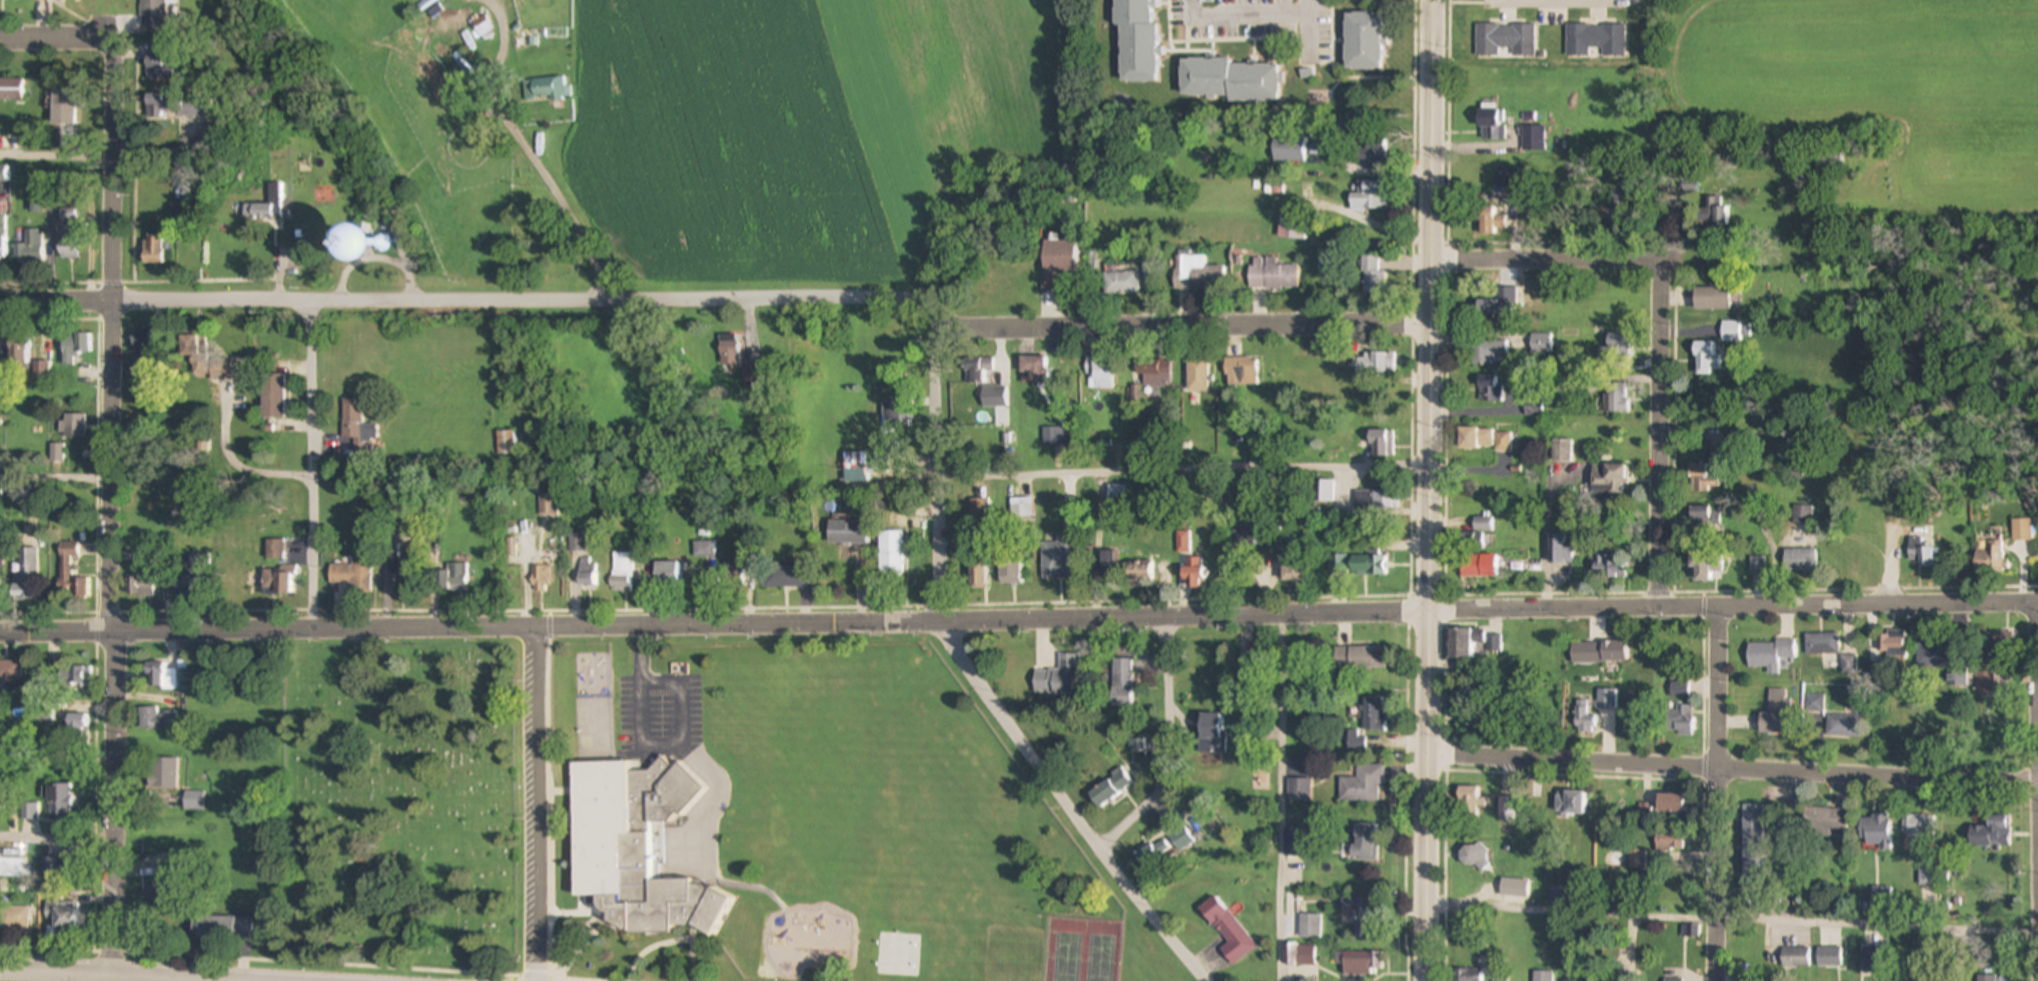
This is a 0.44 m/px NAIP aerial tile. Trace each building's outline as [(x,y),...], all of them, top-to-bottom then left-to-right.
[(140,26),(165,26),(165,0),(140,0),(140,26)] [(1117,74),(1116,0),(1155,0),(1157,75),(1117,74)] [(1345,3),(1379,3),(1380,58),(1345,57),(1345,3)] [(1534,25),(1475,25),(1475,50),(1534,50),(1534,25)] [(1626,25),(1566,25),(1566,52),(1626,52),(1626,25)] [(1180,49),(1271,52),(1276,53),(1276,90),(1181,87),(1180,49)] [(522,82),(524,103),(570,97),(569,86),(564,87),(563,77),(522,82)] [(18,101),(18,80),(0,80),(0,101),(18,101)] [(53,112),(53,143),(75,143),(74,90),(51,90),(51,101),(46,101),(46,112),(53,112)] [(209,118),(209,94),(153,94),(153,118),(209,118)] [(1478,108),(1478,140),(1504,140),(1504,108),(1478,108)] [(1544,126),(1522,126),(1522,152),(1544,152),(1544,126)] [(1303,137),(1272,137),(1273,162),(1303,162),(1303,137)] [(1358,149),(1358,164),(1384,164),(1384,140),(1365,140),(1365,149),(1358,149)] [(1350,194),(1350,211),(1385,211),(1385,181),(1357,181),(1356,194),(1350,194)] [(243,221),(284,221),(284,184),(268,184),(268,204),(243,204),(243,221)] [(1696,228),(1725,228),(1725,198),(1706,198),(1706,210),(1696,210),(1696,228)] [(1494,207),(1475,207),(1475,233),(1505,233),(1505,216),(1494,216),(1494,207)] [(78,210),(59,210),(59,260),(78,260),(78,210)] [(1305,240),(1305,211),(1279,211),(1279,240),(1305,240)] [(354,261),(366,230),(341,221),(330,252),(354,261)] [(13,264),(43,264),(43,230),(24,230),(24,244),(13,244),(13,264)] [(164,234),(143,234),(143,265),(164,265),(164,234)] [(1043,291),(1077,291),(1077,241),(1043,241),(1043,291)] [(1089,274),(1099,274),(1099,248),(1089,248),(1089,274)] [(1202,257),(1173,257),(1173,290),(1224,290),(1224,266),(1202,267),(1202,257)] [(1362,258),(1362,295),(1382,295),(1382,258),(1362,258)] [(1250,289),(1299,289),(1299,262),(1265,262),(1265,259),(1250,259),(1250,289)] [(1143,287),(1152,287),(1152,264),(1143,264),(1143,287)] [(1138,273),(1104,273),(1104,294),(1138,294),(1138,273)] [(1694,310),(1744,310),(1744,289),(1694,289),(1694,310)] [(1476,300),(1476,316),(1498,316),(1498,300),(1476,300)] [(133,375),(150,375),(150,331),(133,331),(133,375)] [(62,334),(62,366),(73,366),(73,354),(90,354),(90,334),(62,334)] [(1629,334),(1607,334),(1607,355),(1629,355),(1629,334)] [(243,378),(242,354),(209,356),(208,335),(179,336),(180,357),(192,357),(193,380),(243,378)] [(737,335),(720,335),(720,370),(737,370),(737,335)] [(1551,335),(1531,335),(1531,357),(1551,357),(1551,335)] [(7,337),(7,377),(28,377),(28,337),(7,337)] [(1492,366),(1492,357),(1508,357),(1508,341),(1472,341),(1472,366),(1492,366)] [(1718,374),(1718,342),(1695,342),(1695,374),(1718,374)] [(1396,353),(1358,353),(1358,376),(1396,376),(1396,353)] [(1020,384),(1047,384),(1047,357),(1020,357),(1020,384)] [(1091,383),(1110,383),(1110,358),(1091,358),(1091,383)] [(1225,385),(1258,385),(1258,358),(1225,358),(1225,385)] [(964,359),(964,383),(990,383),(990,359),(964,359)] [(1135,360),(1135,387),(1171,387),(1171,360),(1135,360)] [(1187,360),(1187,392),(1208,392),(1208,360),(1187,360)] [(34,379),(48,379),(48,363),(34,363),(34,379)] [(261,374),(261,419),(284,419),(284,374),(261,374)] [(1500,377),(1478,377),(1478,402),(1500,402),(1500,377)] [(1628,413),(1628,383),(1606,383),(1606,413),(1628,413)] [(1007,386),(970,386),(970,409),(1007,409),(1007,386)] [(901,398),(886,398),(886,427),(910,427),(910,408),(901,408),(901,398)] [(342,400),(342,440),(360,440),(360,400),(342,400)] [(84,439),(84,415),(60,415),(60,439),(84,439)] [(1511,430),(1459,430),(1459,451),(1511,451),(1511,430)] [(1371,431),(1371,457),(1393,457),(1393,431),(1371,431)] [(515,432),(496,432),(496,455),(515,455),(515,432)] [(1552,462),(1571,462),(1571,441),(1552,441),(1552,462)] [(64,462),(64,445),(50,445),(50,462),(64,462)] [(844,483),(868,483),(868,472),(879,472),(879,454),(844,454),(844,483)] [(1626,465),(1592,464),(1591,493),(1626,493),(1626,465)] [(1708,481),(1708,464),(1690,464),(1690,489),(1697,489),(1697,481),(1708,481)] [(1333,502),(1333,481),(1315,481),(1315,502),(1333,502)] [(1109,502),(1127,502),(1127,487),(1109,487),(1109,502)] [(1374,502),(1358,502),(1358,508),(1397,508),(1397,493),(1374,493),(1374,502)] [(537,494),(537,517),(556,517),(556,494),(537,494)] [(989,520),(989,500),(970,500),(970,520),(989,520)] [(1033,500),(1011,500),(1011,522),(1033,522),(1033,500)] [(1690,507),(1690,530),(1722,530),(1722,507),(1690,507)] [(2032,542),(2032,520),(2012,520),(2012,542),(2032,542)] [(866,521),(828,521),(828,544),(866,544),(866,521)] [(879,578),(902,578),(902,532),(879,532),(879,578)] [(567,551),(584,551),(584,534),(567,534),(567,551)] [(1548,564),(1571,564),(1571,534),(1548,534),(1548,564)] [(1042,544),(1042,580),(1077,580),(1077,535),(1056,535),(1056,544),(1042,544)] [(1933,567),(1933,538),(1912,538),(1912,567),(1933,567)] [(282,542),(267,542),(267,560),(282,560),(282,542)] [(693,542),(693,560),(712,560),(712,542),(693,542)] [(78,543),(59,543),(59,591),(71,591),(71,599),(87,599),(87,579),(73,579),(73,559),(78,559),(78,543)] [(2003,561),(2003,543),(1986,543),(1986,551),(1974,551),(1974,573),(2008,573),(2008,561),(2003,561)] [(37,549),(19,549),(18,574),(11,574),(11,601),(36,601),(37,549)] [(1816,550),(1784,550),(1784,574),(1816,574),(1816,550)] [(1689,571),(1694,571),(1695,582),(1711,582),(1710,572),(1722,572),(1722,551),(1689,551),(1689,571)] [(1100,552),(1100,580),(1119,580),(1119,552),(1100,552)] [(632,593),(632,553),(611,553),(611,593),(632,593)] [(1022,556),(999,556),(999,583),(1022,583),(1022,556)] [(1495,578),(1495,556),(1459,556),(1459,578),(1495,578)] [(1593,572),(1607,572),(1607,580),(1624,580),(1624,558),(1593,558),(1593,572)] [(369,559),(350,559),(350,565),(328,565),(328,587),(369,587),(369,559)] [(577,586),(594,586),(594,559),(577,559),(577,586)] [(1181,559),(1181,590),(1201,590),(1201,559),(1181,559)] [(724,588),(742,588),(742,561),(724,561),(724,588)] [(679,582),(679,562),(654,562),(654,582),(679,582)] [(987,590),(987,562),(970,562),(970,590),(987,590)] [(467,563),(446,563),(446,572),(438,572),(438,592),(467,592),(467,563)] [(1151,586),(1151,563),(1127,563),(1127,586),(1151,586)] [(1303,581),(1303,563),(1281,563),(1281,581),(1303,581)] [(808,565),(763,565),(763,589),(808,589),(808,565)] [(262,570),(262,595),(287,595),(287,570),(262,570)] [(196,576),(168,576),(168,597),(196,597),(196,576)] [(125,578),(125,598),(153,598),(153,578),(125,578)] [(1474,658),(1474,641),(1485,641),(1485,629),(1450,629),(1450,658),(1474,658)] [(1805,634),(1805,654),(1840,654),(1840,634),(1805,634)] [(1905,660),(1905,635),(1873,635),(1873,660),(1905,660)] [(1777,644),(1748,644),(1748,667),(1769,667),(1769,675),(1779,675),(1778,659),(1795,659),(1795,640),(1777,640),(1777,644)] [(1917,642),(1917,668),(1950,668),(1950,642),(1917,642)] [(1571,643),(1571,664),(1626,664),(1626,643),(1571,643)] [(1334,648),(1334,670),(1386,670),(1386,648),(1334,648)] [(1079,655),(1059,655),(1059,671),(1034,670),(1033,696),(1078,697),(1079,655)] [(1112,707),(1133,707),(1133,660),(1112,660),(1112,707)] [(19,662),(0,662),(0,683),(19,682),(19,662)] [(145,690),(177,690),(177,669),(169,669),(169,664),(145,664),(145,690)] [(58,685),(89,685),(89,668),(58,668),(58,685)] [(1948,686),(1966,686),(1966,672),(1948,672),(1948,686)] [(1994,672),(1975,672),(1975,694),(1994,694),(1994,672)] [(1688,684),(1671,684),(1671,699),(1688,699),(1688,684)] [(1598,710),(1615,710),(1615,690),(1598,690),(1598,710)] [(1791,734),(1791,690),(1770,690),(1770,714),(1760,714),(1760,734),(1791,734)] [(1823,696),(1806,696),(1805,735),(1823,735),(1823,696)] [(1363,732),(1384,732),(1384,699),(1363,699),(1363,732)] [(1587,716),(1587,701),(1576,701),(1576,733),(1594,733),(1594,716),(1587,716)] [(158,712),(158,708),(139,708),(140,730),(177,729),(177,712),(158,712)] [(1692,708),(1666,708),(1666,734),(1692,734),(1692,708)] [(1462,730),(1486,729),(1485,711),(1461,712),(1462,730)] [(1199,755),(1218,755),(1218,714),(1199,714),(1199,755)] [(87,740),(87,715),(67,715),(67,740),(87,740)] [(1862,715),(1827,715),(1827,738),(1862,738),(1862,715)] [(161,790),(172,761),(156,755),(145,784),(161,790)] [(569,764),(572,897),(593,897),(594,911),(603,915),(604,925),(626,934),(673,933),(674,928),(686,927),(714,938),(718,938),(734,895),(694,880),(657,881),(656,857),(650,855),(649,823),(692,822),(692,820),(706,782),(660,758),(657,758),(652,770),(644,770),(626,763),(569,764)] [(1385,787),(1385,766),(1357,766),(1357,779),(1340,779),(1340,803),(1379,803),(1379,787),(1385,787)] [(1132,785),(1122,769),(1087,793),(1098,808),(1132,785)] [(47,821),(70,820),(69,786),(46,786),(47,821)] [(1476,787),(1457,787),(1457,819),(1476,819),(1476,787)] [(204,810),(204,792),(183,792),(183,810),(204,810)] [(1556,814),(1587,814),(1587,793),(1556,793),(1556,814)] [(1656,815),(1683,815),(1683,795),(1656,795),(1656,815)] [(36,819),(36,805),(22,805),(22,819),(36,819)] [(1763,855),(1763,808),(1744,808),(1744,855),(1763,855)] [(1846,810),(1804,808),(1803,834),(1830,835),(1830,831),(1845,831),(1846,810)] [(1889,851),(1889,816),(1860,816),(1860,846),(1879,846),(1879,851),(1889,851)] [(1988,827),(1972,827),(1972,846),(2010,846),(2010,817),(1988,817),(1988,827)] [(1928,818),(1908,818),(1908,843),(1928,843),(1928,818)] [(1379,861),(1379,825),(1353,825),(1353,861),(1379,861)] [(1683,834),(1656,834),(1656,851),(1683,851),(1683,834)] [(1135,852),(1141,870),(1173,858),(1166,840),(1135,852)] [(1459,853),(1459,860),(1465,866),(1474,866),(1476,865),(1483,873),(1490,865),(1486,861),(1486,851),(1479,843),(1474,848),(1466,847),(1459,853)] [(1629,869),(1645,869),(1645,851),(1629,851),(1629,869)] [(22,878),(22,860),(0,860),(0,878),(22,878)] [(1936,897),(1936,861),(1920,861),(1920,886),(1930,886),(1930,897),(1936,897)] [(163,898),(163,879),(145,879),(145,898),(163,898)] [(1226,945),(1220,950),(1232,967),(1256,949),(1217,896),(1199,908),(1226,945)] [(78,902),(46,902),(46,932),(78,932),(78,902)] [(28,929),(28,908),(0,908),(0,929),(28,929)] [(1374,940),(1374,909),(1354,909),(1354,940),(1374,940)] [(1300,916),(1300,939),(1320,939),(1320,916),(1300,916)] [(249,940),(249,917),(196,918),(196,940),(249,940)] [(1316,945),(1283,945),(1283,966),(1316,966),(1316,945)] [(1818,968),(1841,968),(1841,946),(1818,946),(1818,968)] [(1861,949),(1864,973),(1880,971),(1878,948),(1861,949)] [(1810,949),(1782,949),(1782,968),(1810,968),(1810,949)] [(1343,953),(1343,976),(1379,976),(1379,953),(1343,953)] [(1456,970),(1456,980),(1483,980),(1483,970),(1456,970)] [(1534,973),(1534,980),(1552,980),(1552,973),(1534,973)]
